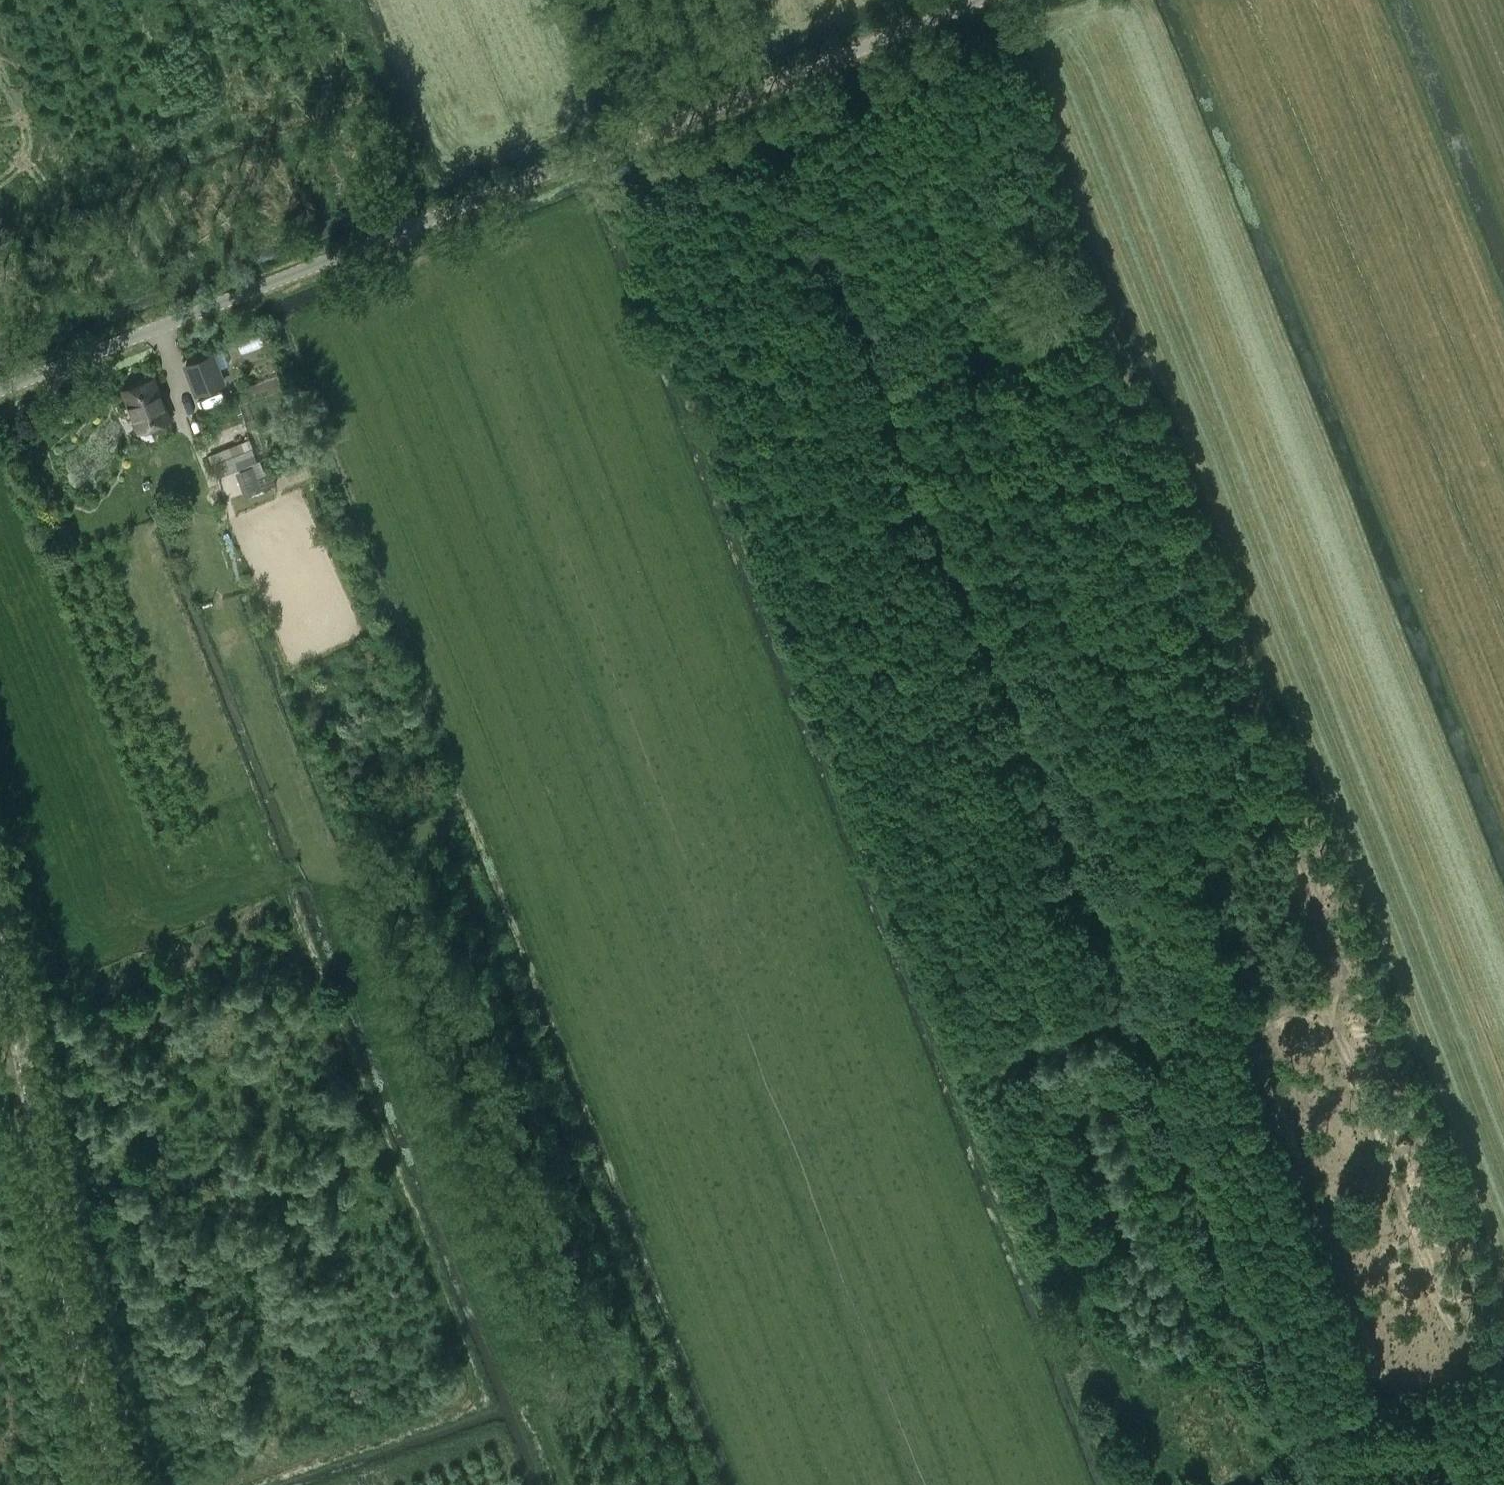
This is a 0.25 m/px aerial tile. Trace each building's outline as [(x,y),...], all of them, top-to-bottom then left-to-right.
[(183,364),(195,395),(227,382),(215,351),(183,364)] [(140,433),(165,423),(150,383),(124,393),(140,433)] [(217,478),(258,461),(252,447),(211,463),(217,478)] [(235,472),(241,489),(244,496),(262,489),(259,481),(267,478),(264,469),(255,472),(253,466),(235,472)]
